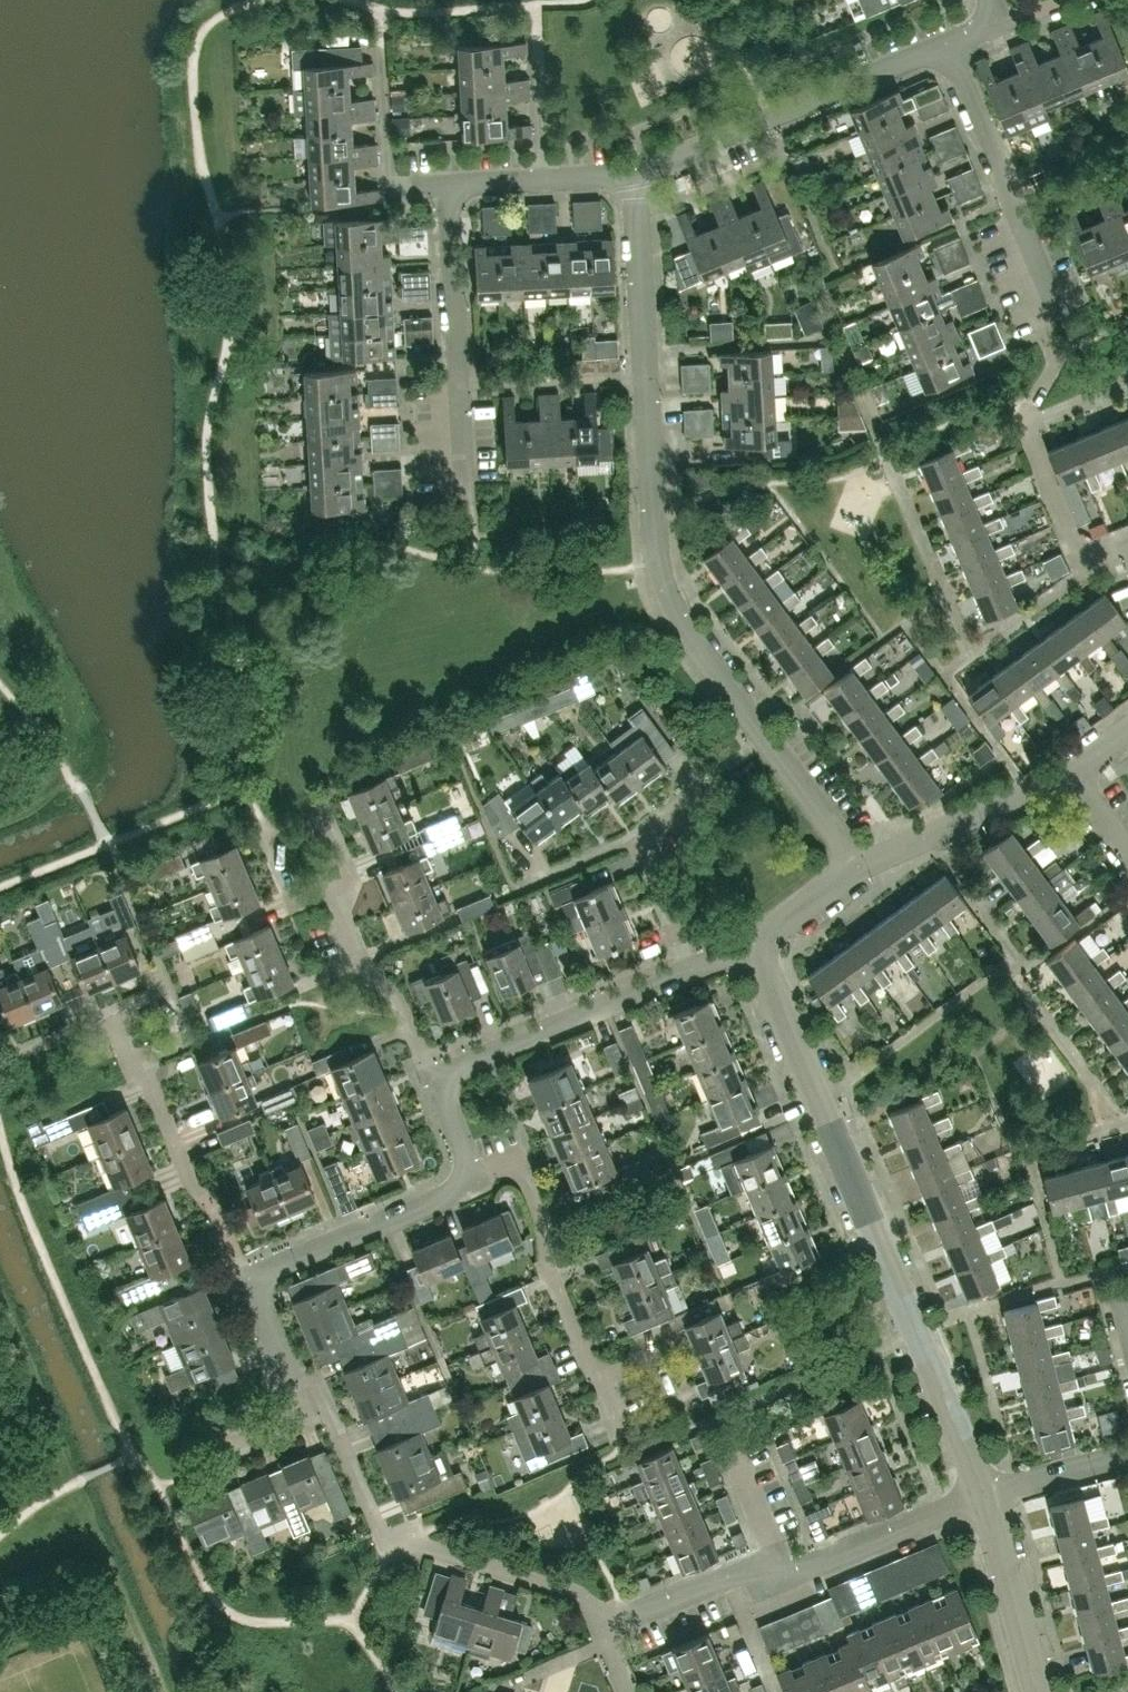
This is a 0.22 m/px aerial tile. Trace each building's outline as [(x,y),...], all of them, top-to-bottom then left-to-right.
[(866,13),(864,14),(865,16),(901,0),(860,0),(866,13)] [(1103,9),(1093,13),(1102,36),(1091,40),(1108,80),(1127,72),(1127,69),(1103,9)] [(1108,80),(1091,40),(1079,45),(1070,22),(1060,26),(1087,89),(1105,81),(1108,80)] [(1087,89),(1060,26),(1051,30),(1060,53),(1049,58),(1066,98),(1068,97),(1087,89)] [(1066,98),(1049,58),(1037,63),(1027,40),(1018,44),(1045,107),(1063,99),(1066,98)] [(502,67),(502,55),(526,53),(525,42),(498,44),(458,46),(459,70),(502,67)] [(1018,71),(1007,76),(1024,116),(1029,128),(1050,119),(1045,107),(1018,44),(1009,48),(1018,71)] [(372,73),(371,62),(328,64),(327,47),(292,49),(293,67),(304,67),(305,89),(348,87),(347,75),(372,73)] [(1029,128),(1024,116),(1007,76),(995,81),(986,58),(976,62),(1007,137),(1029,128)] [(503,80),(502,67),(459,70),(460,93),(528,89),(527,78),(503,80)] [(943,96),(937,83),(911,94),(916,107),(943,96)] [(348,87),(305,89),(293,90),(294,113),(306,112),(374,108),(373,98),(349,99),(348,87)] [(505,113),(504,100),(528,98),(528,89),(460,93),(462,116),(505,113)] [(898,115),(893,104),(901,99),(897,89),(849,109),(859,131),(898,115)] [(405,95),(391,96),(392,109),(405,108),(405,95)] [(922,120),(948,108),(943,96),(916,107),(922,120)] [(350,132),(350,120),(374,118),(374,108),(306,112),(308,135),(350,132)] [(531,135),(530,124),(505,125),(505,113),(462,116),(463,139),(531,135)] [(915,132),(911,123),(903,126),(898,115),(859,131),(867,152),(915,132)] [(409,117),(392,118),(393,136),(410,135),(409,117)] [(934,149),(960,138),(955,125),(929,136),(934,149)] [(351,145),(350,132),(308,135),(309,158),(377,154),(376,143),(351,145)] [(876,173),(924,153),(915,132),(867,152),(875,171),(876,173)] [(965,150),(960,138),(934,149),(939,161),(965,150)] [(885,194),(933,174),(924,153),(876,173),(885,194)] [(353,178),(352,165),(377,164),(377,154),(309,158),(310,180),(353,178)] [(978,180),(972,167),(946,178),(952,191),(978,180)] [(934,199),(929,187),(936,183),(933,174),(885,194),(894,215),(934,199)] [(379,200),(379,189),(354,190),(353,178),(310,180),(311,204),(379,200)] [(788,212),(777,216),(762,180),(752,184),(761,207),(750,212),(771,262),(803,249),(788,212)] [(957,203),(983,192),(978,180),(952,191),(957,203)] [(1124,211),(1114,188),(1105,192),(1127,247),(1127,210),(1124,211)] [(1105,192),(1096,196),(1105,219),(1094,224),(1110,263),(1127,256),(1127,247),(1105,192)] [(771,262),(750,212),(738,217),(728,194),(719,198),(745,261),(750,271),(771,262)] [(745,261),(719,198),(710,202),(719,225),(708,230),(724,269),(745,261)] [(951,217),(946,207),(939,210),(934,199),(894,215),(903,237),(951,217)] [(601,228),(600,201),(600,200),(599,200),(586,201),(588,229),(601,228)] [(588,229),(586,201),(572,202),(574,230),(588,229)] [(542,231),(541,203),(527,204),(528,232),(542,231)] [(556,231),(554,203),(541,203),(542,231),(556,231)] [(511,233),(509,205),(495,206),(497,234),(511,233)] [(497,234),(495,206),(482,207),(483,235),(497,234)] [(1110,263),(1094,224),(1082,229),(1073,206),(1062,210),(1088,272),(1110,263)] [(724,269),(708,230),(696,234),(687,212),(676,216),(703,279),(724,269)] [(337,244),(380,242),(388,241),(387,218),(335,221),(335,219),(324,220),(325,245),(337,244)] [(427,239),(426,226),(398,227),(399,241),(427,239)] [(938,260),(964,249),(959,236),(933,247),(938,260)] [(594,291),(615,290),(612,238),(588,240),(592,299),(594,299),(594,291)] [(428,252),(427,239),(399,241),(399,254),(428,252)] [(592,299),(588,240),(566,241),(568,293),(569,302),(590,302),(589,299),(592,299)] [(548,294),(568,293),(566,241),(543,242),(546,294),(548,294)] [(380,254),(380,242),(337,244),(338,267),(389,264),(389,254),(380,254)] [(530,243),(520,243),(523,295),(546,294),(543,242),(530,243)] [(503,296),(523,295),(520,243),(497,245),(500,296),(503,296)] [(920,268),(916,256),(923,253),(919,243),(871,263),(880,284),(920,268)] [(498,297),(500,296),(497,245),(474,246),(477,298),(498,297)] [(970,262),(964,249),(938,260),(944,273),(970,262)] [(339,290),(391,287),(389,264),(338,267),(339,290)] [(937,286),(933,277),(925,280),(920,268),(880,284),(889,306),(937,286)] [(430,284),(429,270),(400,272),(401,286),(430,284)] [(956,302),(982,291),(977,278),(976,278),(951,289),(956,302)] [(431,298),(430,284),(401,286),(402,300),(431,298)] [(938,310),(946,307),(956,302),(951,289),(940,294),(937,286),(889,306),(898,327),(938,310)] [(392,310),(391,287),(339,290),(340,313),(392,310)] [(961,314),(987,303),(982,291),(956,302),(961,314)] [(822,326),(810,300),(793,307),(805,334),(822,326)] [(907,348),(955,328),(946,307),(938,310),(898,327),(907,348)] [(328,336),(393,332),(392,310),(340,313),(327,313),(328,336)] [(433,330),(432,316),(403,317),(404,331),(433,330)] [(1000,333),(994,320),(968,331),(974,344),(1000,333)] [(956,352),(951,340),(959,337),(955,328),(907,348),(916,369),(956,352)] [(433,343),(433,330),(404,331),(405,345),(433,343)] [(330,360),(394,356),(393,332),(328,336),(330,360)] [(1005,346),(1000,333),(974,344),(979,357),(1005,346)] [(832,346),(820,346),(820,358),(833,357),(832,346)] [(772,373),(771,350),(719,353),(720,364),(728,364),(729,376),(772,373)] [(973,370),(968,360),(961,363),(956,352),(916,369),(925,390),(973,370)] [(710,376),(709,362),(680,364),(681,378),(710,376)] [(349,393),(348,381),(356,381),(356,369),(305,372),(306,396),(349,393)] [(722,399),(773,396),(772,373),(729,376),(730,388),(721,389),(722,399)] [(710,390),(710,376),(681,378),(682,392),(710,390)] [(396,391),(396,377),(367,379),(368,392),(396,391)] [(397,405),(396,391),(368,392),(369,406),(397,405)] [(597,427),(595,392),(584,392),(585,417),(573,418),(575,461),(615,459),(613,426),(604,427),(597,427)] [(358,416),(358,406),(357,393),(349,393),(306,396),(307,418),(358,416)] [(553,462),(549,394),(539,395),(540,420),(527,420),(530,463),(553,462)] [(575,461),(573,418),(560,418),(559,394),(549,394),(553,462),(575,461)] [(530,463),(527,420),(515,421),(514,396),(503,397),(506,465),(530,463)] [(723,422),(732,421),(775,419),(773,396),(722,399),(722,409),(723,422)] [(712,421),(712,408),(683,409),(684,423),(712,421)] [(360,438),(359,426),(358,416),(307,418),(309,441),(360,438)] [(1117,480),(1127,476),(1120,459),(1127,455),(1127,422),(1126,418),(1100,429),(1114,461),(1110,463),(1117,480)] [(772,443),(776,442),(775,419),(732,421),(723,422),(724,445),(744,444),(745,458),(773,456),(772,443)] [(713,435),(712,421),(684,423),(684,437),(713,435)] [(399,436),(398,422),(370,424),(371,438),(399,436)] [(1084,474),(1091,491),(1101,487),(1094,470),(1110,463),(1114,461),(1100,429),(1074,440),(1088,472),(1084,474)] [(982,435),(982,436),(982,438),(983,439),(983,440),(984,440),(984,441),(985,442),(986,442),(987,443),(989,443),(990,443),(991,442),(992,442),(993,441),(994,440),(994,439),(995,438),(995,436),(995,435),(994,434),(994,433),(993,432),(992,431),(991,431),(990,430),(989,430),(987,430),(986,431),(985,431),(984,432),(983,433),(983,434),(982,435)] [(400,450),(399,436),(371,438),(371,451),(400,450)] [(361,461),(360,451),(360,438),(309,441),(310,464),(361,461)] [(919,462),(930,488),(962,475),(961,472),(954,455),(971,448),(967,439),(949,446),(950,449),(919,462)] [(1058,483),(1076,526),(1090,519),(1073,478),(1084,474),(1088,472),(1074,440),(1048,451),(1061,482),(1058,483)] [(362,484),(362,471),(361,461),(310,464),(311,487),(362,484)] [(930,488),(941,514),(973,501),(972,498),(965,481),(982,474),(978,465),(961,472),(962,475),(930,488)] [(304,479),(302,468),(282,471),(285,483),(304,479)] [(402,481),(401,468),(373,469),(373,483),(402,481)] [(712,487),(711,471),(686,472),(686,475),(687,482),(687,488),(712,487)] [(403,495),(402,481),(373,483),(374,497),(403,495)] [(364,507),(363,496),(362,484),(311,487),(312,510),(315,510),(315,523),(346,521),(346,508),(364,507)] [(998,487),(990,491),(993,496),(1000,493),(998,487)] [(941,514),(952,540),(984,527),(983,524),(976,507),(993,500),(989,491),(972,498),(973,501),(941,514)] [(952,540),(963,566),(995,552),(994,550),(987,533),(1003,526),(999,517),(983,524),(984,527),(952,540)] [(704,558),(720,580),(748,559),(746,556),(736,542),(750,531),(744,523),(728,534),(731,537),(704,558)] [(963,566),(974,592),(1006,579),(1005,575),(998,559),(1014,552),(1010,543),(994,550),(995,552),(963,566)] [(720,580),(737,603),(765,582),(763,579),(752,564),(767,553),(761,545),(746,556),(748,559),(720,580)] [(737,603),(754,626),(782,605),(780,602),(769,587),(784,577),(777,568),(763,579),(765,582),(737,603)] [(974,592),(985,619),(1017,606),(1009,585),(1025,578),(1021,568),(1005,575),(1006,579),(974,592)] [(754,626),(771,648),(799,628),(797,624),(786,610),(801,599),(795,591),(780,602),(782,605),(754,626)] [(1126,677),(1127,675),(1127,657),(1121,648),(1118,650),(1107,635),(1125,622),(1105,594),(1081,611),(1101,639),(1099,641),(1126,677)] [(1076,657),(1087,673),(1096,666),(1084,651),(1099,641),(1101,639),(1081,611),(1058,628),(1078,656),(1076,657)] [(771,648),(788,671),(816,650),(813,647),(803,633),(817,622),(811,614),(797,624),(799,628),(771,648)] [(1053,674),(1065,689),(1068,687),(1073,683),(1062,668),(1076,657),(1078,656),(1058,628),(1035,645),(1056,673),(1053,674)] [(788,671),(805,694),(833,673),(819,655),(834,644),(828,636),(813,647),(816,650),(788,671)] [(1031,691),(1042,706),(1050,700),(1039,685),(1053,674),(1056,673),(1035,645),(1013,661),(1033,689),(1031,691)] [(918,651),(907,659),(914,669),(925,661),(918,651)] [(824,690),(841,714),(869,693),(867,690),(856,675),(871,664),(865,656),(849,668),(851,671),(824,690)] [(1008,708),(1019,723),(1028,717),(1017,701),(1031,691),(1033,689),(1013,661),(990,678),(1011,706),(1008,708)] [(893,672),(885,678),(890,686),(898,679),(893,672)] [(985,723),(997,739),(1005,733),(994,719),(1008,708),(1011,706),(990,678),(968,694),(987,721),(985,723)] [(841,714),(858,736),(886,716),(884,713),(873,698),(888,687),(882,679),(867,690),(869,693),(841,714)] [(1068,687),(1065,689),(1074,702),(1082,696),(1073,683),(1068,687)] [(579,699),(573,685),(545,697),(551,711),(579,699)] [(951,696),(939,705),(947,715),(959,707),(951,696)] [(551,711),(545,697),(517,709),(522,723),(551,711)] [(858,736),(875,759),(903,739),(901,736),(890,721),(905,710),(899,701),(884,713),(886,716),(858,736)] [(675,751),(642,707),(629,717),(634,724),(610,742),(617,751),(615,752),(641,787),(644,785),(641,780),(659,767),(662,772),(668,768),(662,760),(675,751)] [(522,723),(517,709),(488,721),(494,735),(522,723)] [(875,759),(891,782),(919,761),(917,758),(906,743),(922,732),(916,724),(901,736),(903,739),(875,759)] [(399,773),(432,759),(427,746),(394,759),(399,773)] [(891,782),(908,805),(936,785),(923,767),(939,755),(932,746),(917,758),(919,761),(891,782)] [(641,787),(615,752),(594,768),(589,761),(586,764),(612,798),(613,797),(618,804),(620,803),(616,799),(635,785),(638,789),(641,787)] [(612,798),(586,764),(577,770),(572,763),(558,773),(584,808),(589,815),(591,814),(588,810),(606,796),(609,800),(612,798)] [(562,825),(558,821),(577,807),(580,811),(584,808),(558,773),(548,781),(542,773),(527,783),(559,827),(562,825)] [(395,807),(389,792),(397,788),(392,775),(349,793),(360,821),(395,807)] [(534,838),(553,825),(556,829),(559,827),(527,783),(504,800),(498,792),(483,803),(498,839),(520,823),(536,844),(537,843),(534,838)] [(416,832),(410,818),(401,822),(395,807),(360,821),(372,850),(416,832)] [(461,827),(455,814),(422,827),(428,841),(461,827)] [(433,854),(466,840),(461,827),(428,841),(433,854)] [(982,851),(999,874),(1027,854),(1030,857),(1044,846),(1038,837),(1024,848),(1010,830),(982,851)] [(247,873),(235,844),(190,863),(196,877),(206,873),(212,887),(247,873)] [(511,867),(522,863),(515,844),(504,848),(511,867)] [(152,880),(185,866),(180,853),(146,867),(152,880)] [(999,874),(1016,897),(1044,877),(1046,879),(1061,868),(1055,860),(1040,871),(1030,857),(1027,854),(999,874)] [(429,888),(422,872),(431,868),(426,856),(383,873),(394,902),(429,888)] [(259,901),(247,873),(212,887),(218,903),(209,907),(215,920),(259,901)] [(939,922),(950,936),(958,931),(947,916),(965,903),(944,875),(921,892),(942,920),(939,922)] [(1016,897),(1033,919),(1061,899),(1063,902),(1078,891),(1076,888),(1072,883),(1057,894),(1046,879),(1044,877),(1016,897)] [(1078,877),(1073,881),(1079,889),(1088,883),(1084,878),(1078,877)] [(618,906),(609,885),(615,883),(614,881),(590,891),(584,878),(549,893),(555,907),(562,904),(573,931),(585,926),(625,910),(623,904),(618,906)] [(449,912),(444,899),(435,903),(429,888),(394,902),(406,930),(449,912)] [(135,924),(122,891),(109,897),(123,930),(135,924)] [(916,939),(927,953),(935,947),(925,932),(939,922),(942,920),(921,892),(899,909),(919,936),(916,939)] [(494,908),(489,894),(456,908),(461,922),(494,908)] [(1033,919),(1050,943),(1077,923),(1079,925),(1095,913),(1088,905),(1073,916),(1063,902),(1061,899),(1033,919)] [(894,955),(905,970),(911,965),(913,964),(902,949),(916,939),(919,936),(899,909),(876,925),(897,953),(894,955)] [(631,938),(623,917),(628,915),(625,910),(585,926),(597,954),(637,938),(636,936),(631,938)] [(70,952),(56,919),(43,924),(57,957),(70,952)] [(180,948),(214,934),(208,921),(175,935),(180,948)] [(57,957),(43,924),(30,929),(38,948),(44,962),(45,962),(57,957)] [(281,953),(269,925),(224,944),(230,957),(240,953),(246,968),(281,953)] [(871,972),(882,986),(890,980),(879,966),(894,955),(897,953),(876,925),(854,942),(874,970),(871,972)] [(139,968),(124,934),(110,940),(107,932),(94,937),(114,984),(127,979),(125,974),(139,968)] [(503,994),(533,981),(534,984),(548,979),(544,970),(535,948),(529,932),(485,950),(503,994)] [(186,961),(219,947),(214,934),(180,948),(186,961)] [(114,984),(94,937),(82,942),(86,950),(71,956),(86,991),(100,985),(102,989),(114,984)] [(1047,960),(1064,983),(1092,963),(1094,966),(1109,955),(1102,947),(1088,957),(1074,939),(1046,960),(1047,960)] [(562,973),(549,942),(535,948),(544,970),(548,979),(562,973)] [(849,989),(860,1003),(868,997),(857,983),(871,972),(874,970),(854,942),(831,959),(851,987),(849,989)] [(61,1001),(46,966),(45,962),(44,962),(38,948),(12,959),(16,970),(36,1017),(49,1011),(47,1007),(61,1001)] [(293,982),(283,957),(281,953),(246,968),(253,983),(243,988),(249,1000),(293,982)] [(482,996),(466,959),(453,964),(455,970),(428,982),(425,975),(411,981),(421,1004),(433,1000),(441,1020),(472,1007),(470,1001),(482,996)] [(825,1004),(837,1020),(845,1014),(834,999),(849,989),(851,987),(831,959),(808,976),(828,1003),(825,1004)] [(1064,983),(1080,1006),(1109,986),(1111,988),(1125,978),(1119,969),(1105,980),(1094,966),(1092,963),(1064,983)] [(911,965),(905,970),(914,982),(917,980),(920,977),(911,965)] [(16,970),(6,974),(3,968),(0,969),(0,1006),(7,1024),(21,1018),(23,1022),(36,1017),(16,970)] [(1097,1028),(1125,1008),(1127,1011),(1127,1010),(1127,998),(1121,1003),(1111,988),(1109,986),(1080,1006),(1097,1028)] [(717,1023),(708,1002),(713,1000),(712,998),(672,1015),(684,1043),(724,1026),(722,1021),(717,1023)] [(215,1029),(248,1015),(242,1002),(209,1015),(215,1029)] [(1114,1051),(1127,1041),(1127,1012),(1127,1011),(1125,1008),(1097,1028),(1114,1051)] [(237,1046),(270,1033),(264,1020),(231,1034),(237,1046)] [(644,1055),(632,1025),(618,1030),(631,1060),(644,1055)] [(729,1050),(720,1029),(725,1027),(724,1026),(684,1043),(696,1071),(736,1054),(734,1048),(729,1050)] [(627,1069),(616,1041),(603,1046),(615,1074),(627,1069)] [(1127,1070),(1127,1041),(1114,1051),(1127,1070)] [(251,1071),(246,1059),(239,1063),(232,1048),(197,1063),(203,1077),(199,1078),(204,1091),(251,1071)] [(383,1077),(372,1050),(343,1062),(338,1050),(320,1058),(316,1059),(311,1061),(317,1074),(332,1068),(343,1094),(383,1077)] [(740,1078),(731,1057),(736,1055),(736,1054),(696,1071),(707,1098),(747,1081),(745,1076),(740,1078)] [(656,1084),(644,1055),(631,1060),(643,1090),(656,1084)] [(581,1090),(570,1062),(528,1080),(540,1107),(581,1090)] [(255,1101),(248,1086),(256,1083),(251,1071),(204,1091),(210,1104),(214,1102),(219,1116),(255,1101)] [(394,1104),(383,1077),(343,1094),(354,1121),(394,1104)] [(736,1119),(759,1109),(757,1103),(752,1105),(743,1084),(748,1082),(747,1081),(707,1098),(719,1126),(701,1133),(706,1147),(741,1132),(736,1119)] [(900,1139),(932,1126),(931,1123),(924,1106),(940,1099),(934,1082),(915,1090),(920,1100),(889,1112),(900,1139)] [(669,1114),(656,1084),(643,1090),(655,1120),(669,1114)] [(264,1112),(297,1099),(291,1085),(258,1099),(264,1112)] [(638,1096),(634,1086),(618,1093),(622,1103),(638,1096)] [(592,1116),(581,1090),(540,1107),(551,1134),(592,1116)] [(643,1106),(638,1096),(622,1103),(626,1113),(643,1106)] [(84,1126),(78,1111),(104,1101),(103,1100),(44,1125),(41,1119),(26,1125),(35,1146),(49,1140),(84,1126)] [(406,1131),(394,1104),(354,1121),(365,1148),(406,1131)] [(138,1138),(125,1107),(88,1123),(101,1154),(138,1138)] [(900,1139),(911,1165),(943,1152),(941,1148),(934,1132),(952,1125),(948,1115),(931,1123),(932,1126),(900,1139)] [(604,1143),(592,1116),(551,1134),(562,1161),(604,1143)] [(221,1145),(254,1131),(249,1119),(216,1133),(221,1145)] [(311,1156),(297,1122),(284,1128),(298,1161),(311,1156)] [(327,1132),(323,1122),(306,1129),(310,1139),(327,1132)] [(417,1158),(406,1131),(365,1148),(376,1175),(417,1158)] [(331,1143),(327,1132),(310,1139),(315,1150),(331,1143)] [(911,1165),(922,1191),(954,1178),(952,1174),(946,1158),(973,1146),(969,1137),(958,1141),(941,1148),(943,1152),(911,1165)] [(151,1169),(138,1138),(101,1154),(114,1185),(151,1169)] [(791,1200),(782,1178),(787,1176),(785,1170),(780,1172),(771,1151),(775,1149),(773,1143),(750,1153),(745,1141),(710,1155),(715,1168),(720,1166),(732,1194),(745,1188),(756,1216),(797,1200),(796,1198),(791,1200)] [(615,1169),(604,1143),(562,1161),(573,1188),(602,1176),(608,1188),(636,1176),(631,1163),(615,1169)] [(1108,1214),(1118,1211),(1114,1194),(1127,1190),(1127,1165),(1125,1155),(1098,1162),(1107,1196),(1104,1196),(1108,1214)] [(346,1190),(334,1161),(321,1166),(334,1195),(346,1190)] [(1077,1204),(1082,1221),(1091,1218),(1087,1201),(1104,1196),(1107,1196),(1098,1162),(1071,1169),(1080,1203),(1077,1204)] [(315,1200),(300,1164),(285,1170),(282,1163),(270,1168),(290,1215),(302,1210),(301,1205),(315,1200)] [(922,1191),(933,1217),(965,1203),(963,1200),(956,1183),(973,1176),(969,1167),(952,1174),(954,1178),(922,1191)] [(290,1215),(270,1168),(258,1173),(261,1181),(247,1187),(254,1204),(245,1208),(251,1224),(261,1220),(261,1222),(275,1216),(277,1220),(290,1215)] [(1049,1210),(1054,1228),(1064,1226),(1059,1208),(1077,1204),(1080,1203),(1071,1169),(1043,1176),(1052,1209),(1049,1210)] [(115,1200),(110,1189),(75,1203),(81,1216),(115,1200)] [(933,1217),(944,1243),(975,1229),(974,1226),(967,1210),(984,1203),(980,1193),(963,1200),(965,1203),(933,1217)] [(176,1228),(163,1198),(126,1213),(139,1244),(176,1228)] [(121,1213),(115,1200),(81,1216),(86,1228),(121,1213)] [(802,1228),(793,1206),(798,1204),(797,1200),(756,1216),(768,1243),(808,1227),(807,1226),(802,1228)] [(719,1232),(708,1204),(694,1210),(705,1237),(719,1232)] [(509,1209),(499,1213),(462,1229),(468,1243),(456,1248),(463,1265),(469,1281),(493,1271),(487,1254),(522,1240),(509,1209)] [(944,1243),(955,1269),(986,1255),(985,1252),(978,1235),(995,1228),(991,1219),(974,1226),(975,1229),(944,1243)] [(796,1264),(819,1254),(819,1253),(814,1255),(805,1234),(810,1231),(808,1227),(768,1243),(779,1270),(762,1277),(768,1292),(802,1277),(796,1264)] [(139,1244),(152,1275),(189,1259),(176,1228),(139,1244)] [(731,1259),(719,1232),(705,1237),(717,1265),(731,1259)] [(463,1265),(456,1248),(450,1234),(413,1250),(419,1264),(407,1269),(421,1301),(434,1296),(427,1280),(463,1265)] [(671,1270),(665,1256),(652,1262),(641,1236),(595,1255),(601,1269),(614,1264),(625,1290),(671,1270)] [(955,1269),(966,1295),(997,1282),(989,1261),(1006,1254),(1002,1245),(985,1252),(986,1255),(955,1269)] [(347,1306),(337,1283),(376,1266),(369,1250),(288,1284),(289,1285),(313,1275),(318,1289),(292,1300),(293,1301),(294,1301),(304,1324),(302,1324),(302,1325),(361,1300),(347,1306)] [(675,1314),(664,1289),(677,1283),(671,1270),(625,1290),(635,1315),(623,1320),(629,1335),(669,1318),(675,1314)] [(113,1291),(119,1306),(158,1290),(152,1275),(147,1277),(113,1291)] [(752,1285),(767,1321),(778,1317),(762,1281),(752,1285)] [(216,1324),(207,1302),(209,1301),(208,1299),(206,1300),(200,1285),(130,1314),(137,1331),(165,1319),(174,1341),(159,1348),(160,1349),(218,1324),(218,1323),(216,1324)] [(526,1331),(515,1305),(527,1300),(521,1286),(476,1305),(487,1331),(474,1337),(479,1350),(526,1331)] [(1043,1327),(1039,1309),(1056,1305),(1054,1295),(1035,1300),(1035,1303),(1003,1311),(1011,1339),(1044,1330),(1043,1327)] [(744,1332),(738,1319),(725,1324),(714,1298),(675,1314),(669,1318),(674,1331),(686,1326),(697,1352),(744,1332)] [(339,1355),(402,1329),(396,1313),(373,1323),(371,1317),(354,1324),(347,1307),(361,1301),(361,1300),(302,1325),(303,1326),(305,1325),(314,1348),(312,1348),(313,1350),(339,1339),(344,1352),(339,1354),(339,1355)] [(1050,1354),(1046,1337),(1063,1332),(1061,1322),(1043,1327),(1044,1330),(1011,1339),(1018,1366),(1051,1357),(1050,1354)] [(219,1325),(218,1324),(160,1349),(160,1350),(175,1343),(184,1366),(164,1374),(171,1391),(206,1376),(211,1389),(229,1381),(224,1369),(233,1365),(227,1350),(229,1349),(228,1347),(227,1348),(217,1326),(219,1325)] [(354,1395),(412,1371),(412,1370),(398,1376),(388,1353),(409,1344),(402,1329),(339,1355),(340,1356),(364,1346),(369,1360),(344,1371),(344,1372),(346,1371),(356,1393),(353,1394),(354,1395)] [(467,1356),(473,1369),(498,1358),(509,1384),(555,1365),(549,1351),(537,1356),(526,1331),(479,1350),(467,1356)] [(747,1378),(736,1352),(749,1346),(744,1332),(697,1352),(708,1377),(695,1383),(701,1397),(747,1378)] [(1106,1340),(1094,1343),(1100,1364),(1112,1361),(1106,1340)] [(1057,1381),(1053,1364),(1070,1359),(1068,1349),(1050,1354),(1051,1357),(1018,1366),(1025,1394),(1058,1385),(1057,1381)] [(559,1410),(548,1384),(561,1379),(555,1365),(509,1384),(520,1410),(507,1416),(513,1429),(559,1410)] [(413,1372),(412,1371),(354,1395),(354,1396),(357,1395),(366,1417),(363,1418),(364,1420),(391,1408),(397,1423),(435,1407),(428,1391),(408,1400),(398,1378),(413,1372)] [(1065,1408),(1060,1391),(1078,1386),(1075,1376),(1057,1381),(1058,1385),(1025,1394),(1032,1421),(1066,1412),(1065,1408)] [(870,1424),(859,1397),(822,1412),(834,1439),(870,1424)] [(1073,1440),(1067,1418),(1085,1414),(1082,1404),(1065,1408),(1066,1412),(1032,1421),(1039,1449),(1048,1447),(1059,1444),(1060,1443),(1073,1440)] [(431,1455),(421,1431),(442,1423),(435,1407),(397,1423),(403,1437),(376,1448),(377,1450),(379,1449),(389,1472),(387,1473),(387,1474),(445,1450),(445,1449),(431,1455)] [(588,1445),(582,1430),(570,1436),(559,1410),(513,1429),(518,1443),(531,1437),(543,1464),(588,1445)] [(881,1450),(870,1424),(834,1439),(845,1465),(881,1450)] [(704,1444),(699,1432),(690,1436),(695,1448),(704,1444)] [(793,1456),(786,1440),(775,1445),(782,1461),(793,1456)] [(1073,1440),(1060,1443),(1063,1454),(1076,1451),(1073,1440)] [(678,1462),(670,1443),(634,1459),(642,1477),(678,1462)] [(1059,1444),(1048,1447),(1050,1456),(1062,1453),(1059,1444)] [(352,1511),(340,1484),(325,1449),(324,1450),(334,1474),(320,1481),(309,1454),(307,1454),(308,1456),(284,1467),(283,1465),(282,1465),(293,1492),(309,1529),(311,1528),(302,1508),(327,1498),(336,1518),(352,1511)] [(406,1512),(468,1485),(461,1469),(454,1472),(445,1451),(446,1450),(445,1450),(387,1474),(387,1475),(390,1474),(399,1495),(396,1496),(397,1498),(423,1487),(429,1500),(405,1510),(406,1512)] [(892,1476),(881,1450),(845,1465),(856,1491),(892,1476)] [(714,1469),(709,1457),(700,1461),(705,1473),(714,1469)] [(633,1481),(641,1499),(649,1496),(686,1480),(678,1462),(642,1477),(633,1481)] [(804,1482),(797,1466),(786,1471),(792,1487),(804,1482)] [(484,1468),(474,1472),(481,1490),(492,1485),(484,1468)] [(719,1481),(714,1469),(705,1473),(710,1485),(719,1481)] [(309,1529),(293,1492),(279,1498),(268,1471),(266,1472),(267,1474),(243,1484),(242,1482),(240,1482),(252,1509),(268,1547),(270,1546),(261,1525),(286,1515),(295,1535),(309,1529)] [(903,1503),(892,1476),(856,1491),(867,1518),(903,1503)] [(649,1496),(641,1499),(649,1518),(657,1514),(694,1498),(686,1480),(649,1496)] [(810,1497),(804,1482),(792,1487),(799,1502),(810,1497)] [(268,1547),(252,1509),(238,1515),(226,1488),(225,1489),(226,1491),(201,1501),(200,1499),(191,1503),(187,1505),(206,1548),(209,1547),(219,1543),(225,1558),(226,1557),(220,1542),(244,1532),(253,1553),(268,1547)] [(730,1505),(725,1493),(715,1497),(720,1509),(730,1505)] [(701,1517),(694,1498),(657,1514),(665,1532),(701,1517)] [(1049,1507),(1057,1535),(1090,1526),(1091,1530),(1109,1525),(1108,1522),(1106,1515),(1088,1520),(1083,1498),(1049,1507)] [(828,1534),(820,1517),(832,1513),(828,1502),(803,1513),(815,1540),(828,1534)] [(735,1517),(730,1505),(720,1509),(725,1521),(735,1517)] [(709,1535),(701,1517),(665,1532),(673,1550),(709,1535)] [(1057,1535),(1064,1562),(1097,1554),(1098,1557),(1116,1552),(1113,1542),(1095,1547),(1091,1530),(1090,1526),(1057,1535)] [(745,1541),(740,1529),(730,1533),(736,1545),(745,1541)] [(717,1554),(709,1535),(673,1550),(681,1569),(717,1554)] [(923,1579),(911,1551),(899,1556),(911,1584),(923,1579)] [(1071,1589),(1104,1581),(1105,1584),(1127,1578),(1127,1567),(1102,1574),(1098,1557),(1097,1554),(1064,1562),(1071,1589)] [(911,1584),(899,1556),(887,1561),(899,1589),(911,1584)] [(948,1569),(943,1559),(930,1564),(935,1575),(948,1569)] [(469,1645),(481,1608),(457,1601),(465,1577),(451,1572),(444,1596),(429,1591),(423,1613),(436,1617),(431,1634),(433,1635),(434,1629),(451,1634),(450,1639),(469,1645)] [(1078,1616),(1111,1608),(1112,1611),(1127,1606),(1127,1596),(1109,1601),(1105,1584),(1104,1581),(1071,1589),(1078,1616)] [(850,1610),(838,1582),(826,1586),(830,1595),(839,1615),(850,1610)] [(526,1651),(534,1624),(495,1612),(502,1588),(488,1584),(481,1608),(469,1645),(467,1652),(487,1658),(489,1651),(508,1657),(511,1646),(526,1651)] [(886,1595),(882,1584),(870,1590),(874,1600),(886,1595)] [(978,1639),(956,1586),(937,1594),(959,1647),(978,1639)] [(874,1600),(870,1590),(858,1595),(862,1605),(874,1600)] [(959,1647),(937,1594),(919,1601),(941,1655),(959,1647)] [(842,1624),(839,1615),(830,1595),(818,1600),(830,1629),(842,1624)] [(941,1655),(919,1601),(901,1609),(923,1663),(941,1655)] [(1085,1643),(1118,1635),(1119,1638),(1127,1636),(1127,1625),(1116,1628),(1112,1611),(1111,1608),(1078,1616),(1085,1643)] [(923,1663),(901,1609),(882,1617),(905,1670),(923,1663)] [(905,1670),(882,1617),(864,1625),(886,1678),(905,1670)] [(782,1649),(769,1620),(757,1625),(769,1654),(782,1649)] [(740,1633),(735,1621),(724,1625),(730,1638),(740,1633)] [(806,1639),(818,1634),(813,1624),(801,1629),(806,1639)] [(864,1625),(846,1632),(871,1691),(872,1691),(869,1685),(886,1678),(864,1625)] [(806,1639),(801,1629),(790,1634),(794,1644),(806,1639)] [(714,1651),(706,1632),(662,1650),(670,1669),(678,1666),(714,1651)] [(846,1632),(845,1633),(848,1642),(831,1649),(849,1691),(871,1691),(846,1632)] [(1093,1671),(1125,1662),(1126,1666),(1127,1665),(1127,1654),(1124,1655),(1119,1638),(1118,1635),(1085,1643),(1093,1671)] [(750,1658),(746,1646),(735,1650),(740,1662),(750,1658)] [(831,1649),(813,1657),(828,1691),(849,1691),(831,1649)] [(686,1685),(722,1669),(714,1651),(678,1666),(686,1685)] [(813,1657),(795,1665),(806,1691),(828,1691),(813,1657)] [(755,1670),(752,1662),(750,1658),(740,1662),(745,1675),(755,1670)] [(795,1665),(776,1673),(784,1691),(806,1691),(795,1665)] [(738,1684),(735,1675),(726,1679),(722,1669),(686,1685),(689,1691),(719,1691),(738,1684)] [(761,1682),(750,1687),(752,1691),(765,1691),(761,1682)] [(738,1684),(719,1691),(742,1691),(738,1684)]
